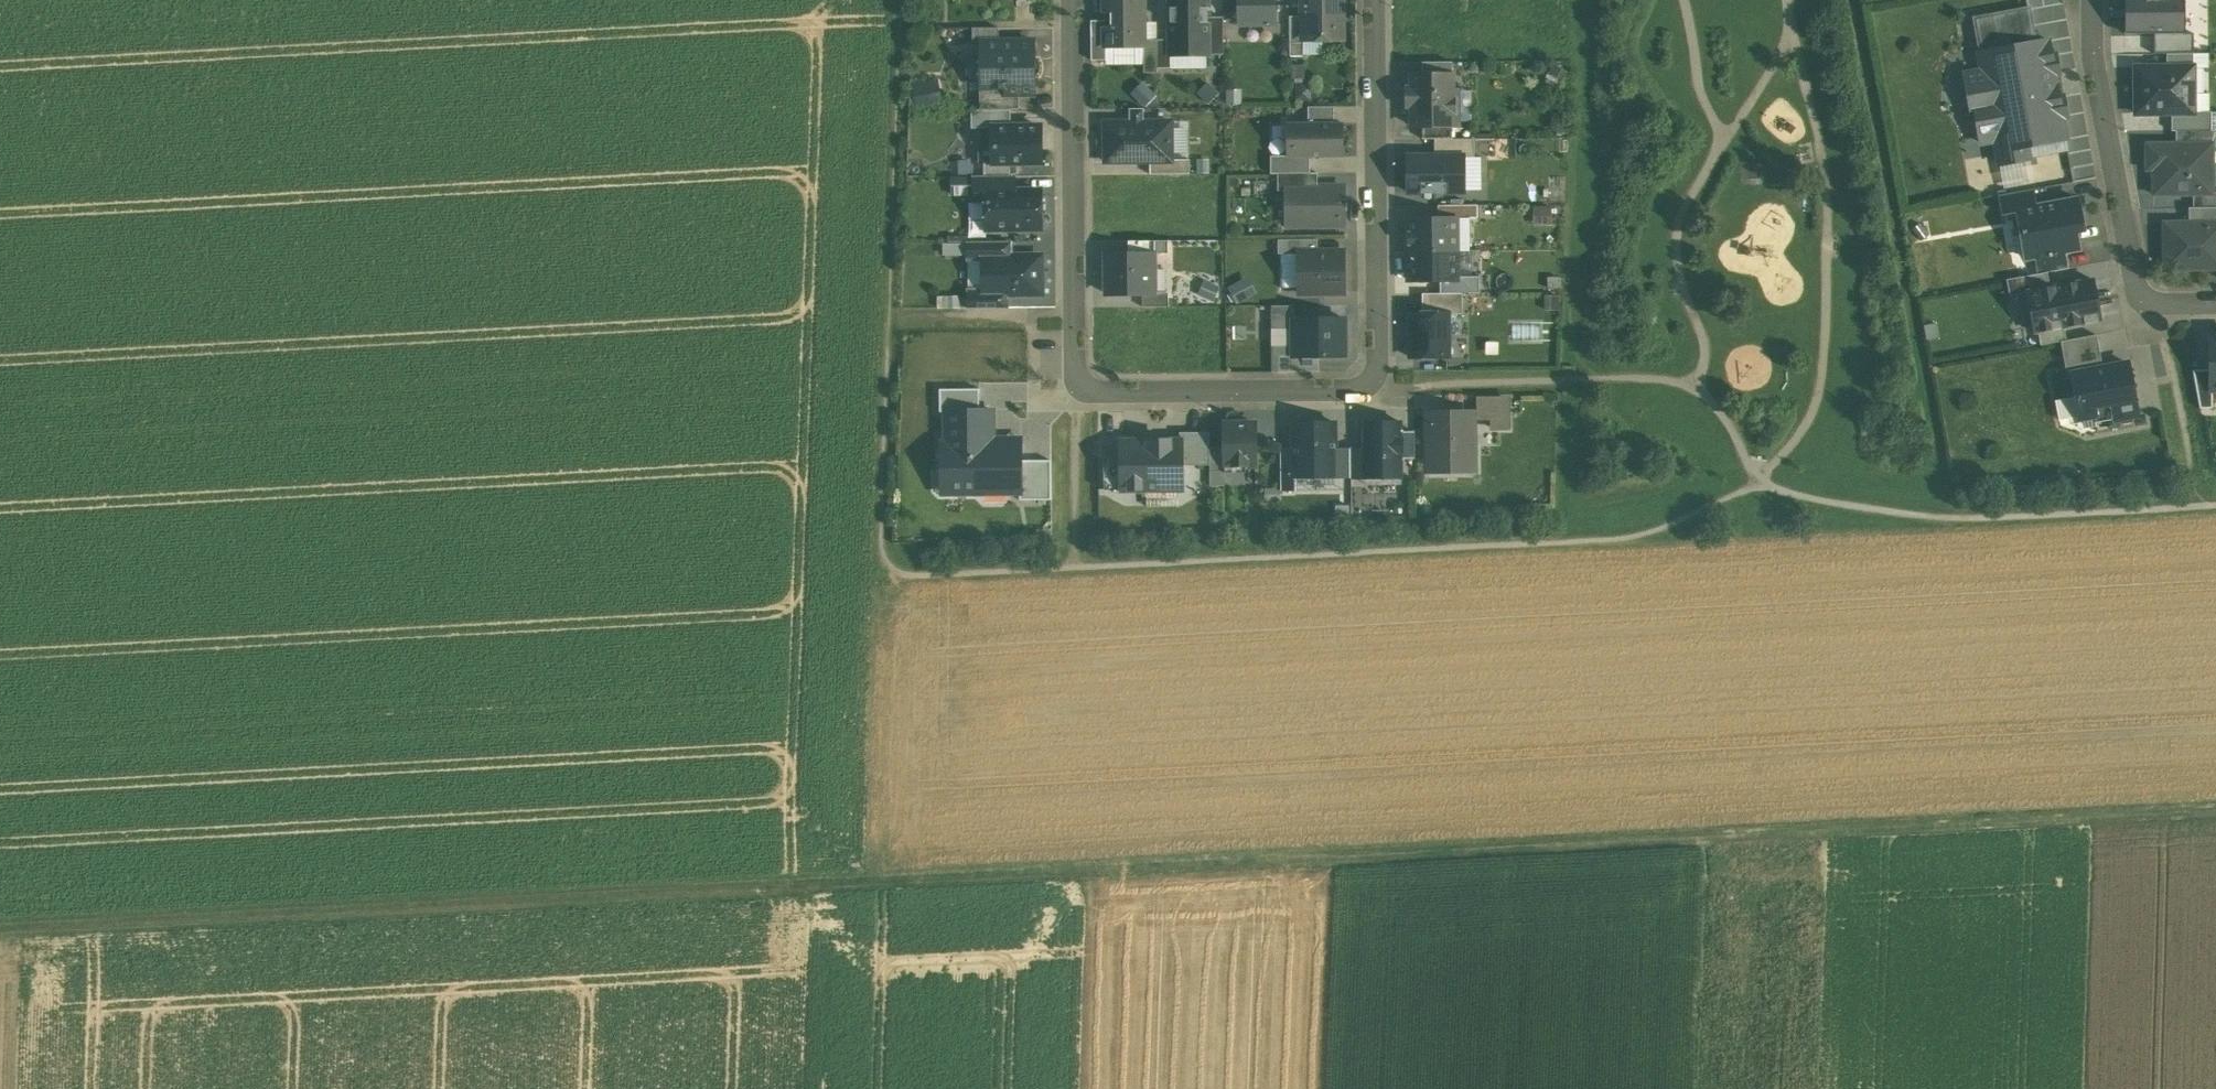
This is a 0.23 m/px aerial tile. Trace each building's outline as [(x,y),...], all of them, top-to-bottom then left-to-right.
[(1104,20),(1104,24),(1104,47),(1106,47),(1144,46),(1144,40),(1144,0),(1104,0),(1104,20)] [(1170,39),(1170,55),(1208,55),(1208,17),(1208,0),(1170,0),(1170,39)] [(1276,24),(1276,0),(1238,0),(1239,24),(1276,24)] [(1342,0),(1302,0),(1302,16),(1303,39),(1342,39),(1342,0)] [(2184,34),(2184,0),(2124,0),(2125,35),(2153,35),(2184,34)] [(2028,9),(1975,19),(1981,53),(2034,43),(2028,9)] [(1302,16),(1289,16),(1289,56),(1303,56),(1303,39),(1302,16)] [(1223,54),(1223,17),(1208,17),(1208,55),(1223,54)] [(1104,24),(1104,20),(1091,20),(1091,60),(1106,60),(1106,47),(1104,47),(1104,24)] [(999,41),(999,27),(972,28),(973,42),(981,42),(981,41),(999,41)] [(2166,54),(2193,53),(2192,34),(2184,34),(2153,35),(2154,54),(2166,54)] [(1157,68),(1157,39),(1144,40),(1144,46),(1144,72),(1157,72),(1157,68)] [(1170,55),(1170,39),(1157,39),(1157,68),(1171,68),(1170,55)] [(999,41),(981,41),(981,42),(981,57),(974,57),(968,63),(968,73),(974,78),(982,78),(982,87),(982,88),(1006,88),(1006,95),(1019,94),(1034,94),(1033,40),(999,41)] [(1981,53),(1979,53),(1982,71),(1965,74),(1972,117),(1976,116),(1981,143),(1995,141),(1999,164),(2029,158),(2027,145),(2066,138),(2062,117),(2066,116),(2063,96),(2058,97),(2054,74),(2058,73),(2055,54),(2050,55),(2048,40),(2034,43),(1981,53)] [(2193,53),(2166,54),(2166,67),(2193,66),(2193,53)] [(1452,62),(1422,62),(1422,75),(1452,75),(1452,62)] [(1293,65),(1293,79),(1304,79),(1304,65),(1293,65)] [(2166,67),(2135,67),(2136,113),(2171,113),(2193,113),(2193,111),(2193,94),(2193,66),(2166,67)] [(1422,75),(1411,75),(1411,88),(1407,88),(1407,106),(1412,106),(1412,126),(1422,126),(1452,126),(1457,125),(1457,91),(1452,91),(1452,75),(1422,75)] [(937,80),(913,87),(918,107),(942,100),(937,80)] [(1131,96),(1147,101),(1151,88),(1135,83),(1131,96)] [(1006,95),(1006,88),(982,88),(982,87),(979,87),(980,110),(1011,110),(1019,110),(1019,94),(1006,95)] [(1241,91),(1227,91),(1227,105),(1241,104),(1241,91)] [(2208,111),(2208,94),(2193,94),(2193,111),(2208,111)] [(1334,123),(1334,107),(1308,107),(1308,123),(1334,123)] [(1143,121),(1143,108),(1129,108),(1129,122),(1105,122),(1105,161),(1150,161),(1171,161),(1171,160),(1171,121),(1143,121)] [(1011,127),(1011,110),(980,110),(971,110),(972,128),(993,128),(993,127),(1011,127)] [(2208,111),(2193,111),(2193,113),(2171,113),(2171,130),(2175,130),(2211,130),(2211,111),(2208,111)] [(1308,123),(1287,123),(1287,155),(1287,157),(1310,157),(1343,156),(1343,123),(1338,123),(1334,123),(1308,123)] [(1452,139),(1452,126),(1422,126),(1422,139),(1452,139)] [(1010,163),(1041,163),(1041,127),(1011,127),(993,127),(993,128),(993,163),(1010,163)] [(2211,130),(2175,130),(2175,144),(2177,144),(2177,146),(2203,146),(2203,147),(2215,147),(2215,130),(2214,130),(2211,130)] [(1435,140),(1436,156),(1464,156),(1475,156),(1475,140),(1435,140)] [(2175,144),(2146,144),(2146,170),(2153,169),(2153,194),(2193,194),(2212,194),(2213,192),(2212,163),(2203,163),(2203,147),(2203,146),(2177,146),(2177,144),(2175,144)] [(1310,157),(1287,157),(1287,155),(1270,156),(1270,173),(1277,173),(1310,173),(1310,157)] [(1409,192),(1464,191),(1464,156),(1436,156),(1409,157),(1409,192)] [(1190,174),(1189,159),(1171,160),(1171,161),(1150,161),(1150,174),(1190,174)] [(1011,176),(1010,163),(993,163),(984,163),(984,176),(1011,176)] [(1310,173),(1277,173),(1277,190),(1286,190),(1286,186),(1317,186),(1317,173),(1310,173)] [(984,176),(972,176),(972,200),(986,200),(990,200),(990,191),(1012,191),(1012,176),(1011,176),(984,176)] [(1317,186),(1286,186),(1286,190),(1287,226),(1344,225),(1344,186),(1317,186)] [(2033,189),(1998,196),(2001,213),(2010,212),(2010,210),(2036,205),(2033,189)] [(1012,191),(990,191),(990,200),(986,200),(986,220),(990,220),(991,229),(1041,228),(1041,191),(1012,191)] [(2212,194),(2193,194),(2193,207),(2215,207),(2215,192),(2213,192),(2212,194)] [(2036,205),(2010,210),(2010,212),(2014,234),(2021,233),(2025,259),(2034,258),(2037,274),(2047,272),(2068,268),(2065,252),(2078,249),(2075,232),(2083,231),(2077,198),(2036,205)] [(1476,205),(1438,205),(1438,218),(1456,218),(1477,218),(1476,205)] [(2188,207),(2188,223),(2215,223),(2215,207),(2193,207),(2188,207)] [(1552,208),(1535,208),(1535,224),(1552,224),(1552,208)] [(1456,251),(1456,218),(1438,218),(1408,219),(1409,252),(1456,251)] [(2164,223),(2164,269),(2215,268),(2215,223),(2188,223),(2164,223)] [(1318,239),(1278,239),(1278,254),(1280,254),(1297,254),(1298,252),(1318,252),(1318,239)] [(1168,240),(1128,241),(1128,254),(1149,254),(1168,253),(1168,240)] [(993,255),(993,242),(966,242),(966,261),(968,261),(982,261),(982,255),(993,255)] [(1456,251),(1409,252),(1409,280),(1440,280),(1456,280),(1456,277),(1456,251)] [(1344,292),(1344,252),(1325,252),(1318,252),(1298,252),(1297,254),(1298,287),(1298,291),(1298,292),(1344,292)] [(1128,254),(1106,254),(1106,294),(1142,293),(1150,293),(1150,290),(1154,290),(1154,269),(1150,269),(1149,254),(1128,254)] [(1297,254),(1280,254),(1280,288),(1298,287),(1297,254)] [(993,255),(982,255),(982,261),(983,288),(983,295),(989,295),(994,295),(1007,295),(1038,294),(1037,285),(1042,280),(1042,261),(1035,255),(993,255)] [(983,288),(982,261),(968,261),(969,288),(983,288)] [(2007,280),(2010,296),(2027,293),(2027,292),(2050,287),(2047,272),(2037,274),(2007,280)] [(1440,280),(1440,293),(1462,293),(1480,293),(1479,277),(1456,277),(1456,280),(1440,280)] [(1256,293),(1249,279),(1230,289),(1237,304),(1256,293)] [(2035,333),(2038,332),(2064,327),(2100,320),(2093,279),(2050,287),(2027,292),(2027,293),(2035,333)] [(1199,295),(1213,302),(1219,288),(1206,281),(1199,295)] [(989,295),(983,295),(983,288),(969,288),(967,288),(967,308),(994,308),(994,295),(989,295)] [(1168,294),(1142,293),(1142,307),(1168,307),(1168,294)] [(1440,293),(1422,293),(1422,313),(1449,313),(1449,314),(1462,314),(1462,293),(1440,293)] [(1007,308),(1007,295),(994,295),(994,308),(1007,308)] [(1545,297),(1545,310),(1559,310),(1559,297),(1545,297)] [(1294,305),(1273,305),(1273,319),(1273,320),(1293,320),(1293,319),(1294,319),(1294,305)] [(1422,313),(1409,313),(1409,357),(1449,356),(1449,314),(1449,313),(1422,313)] [(1294,319),(1293,319),(1293,320),(1293,356),(1318,356),(1345,356),(1345,318),(1294,319)] [(2064,327),(2038,332),(2040,345),(2060,341),(2066,340),(2064,327)] [(2066,340),(2060,341),(2067,375),(2071,375),(2071,373),(2102,367),(2096,335),(2066,340)] [(1319,371),(1318,356),(1293,356),(1279,356),(1279,372),(1319,371)] [(2102,367),(2071,373),(2071,375),(2075,397),(2079,416),(2079,419),(2094,416),(2095,422),(2137,415),(2128,363),(2102,367)] [(2212,408),(2211,389),(2211,369),(2193,370),(2200,408),(2212,408)] [(940,390),(940,410),(947,410),(979,409),(979,389),(940,390)] [(2075,397),(2056,400),(2059,420),(2079,416),(2075,397)] [(1507,426),(1507,399),(1480,399),(1480,413),(1493,413),(1493,426),(1507,426)] [(1021,491),(1020,458),(1020,442),(989,443),(989,409),(979,409),(947,410),(948,443),(942,443),(943,493),(1021,491)] [(1470,416),(1430,416),(1430,467),(1471,467),(1470,416)] [(1335,449),(1335,422),(1293,423),(1293,449),(1294,476),(1295,476),(1335,476),(1335,449)] [(1401,432),(1401,422),(1364,422),(1364,448),(1364,477),(1401,477),(1401,458),(1401,432)] [(1256,465),(1255,423),(1224,423),(1224,446),(1224,465),(1256,465)] [(1181,441),(1181,465),(1209,465),(1209,446),(1209,432),(1181,432),(1181,441)] [(1415,458),(1414,432),(1401,432),(1401,458),(1415,458)] [(1181,441),(1122,442),(1122,458),(1122,489),(1181,488),(1181,465),(1181,441)] [(1224,465),(1224,446),(1209,446),(1209,465),(1210,471),(1224,470),(1224,465)] [(1364,477),(1364,448),(1351,449),(1351,476),(1351,477),(1364,477)] [(1294,476),(1293,449),(1280,449),(1280,489),(1295,489),(1295,476),(1294,476)] [(1351,449),(1335,449),(1335,476),(1351,476),(1351,449)] [(1052,500),(1051,457),(1020,458),(1021,491),(1021,500),(1052,500)] [(1105,489),(1122,489),(1122,458),(1105,458),(1105,489)] [(1224,485),(1224,470),(1210,471),(1210,486),(1224,485)]
